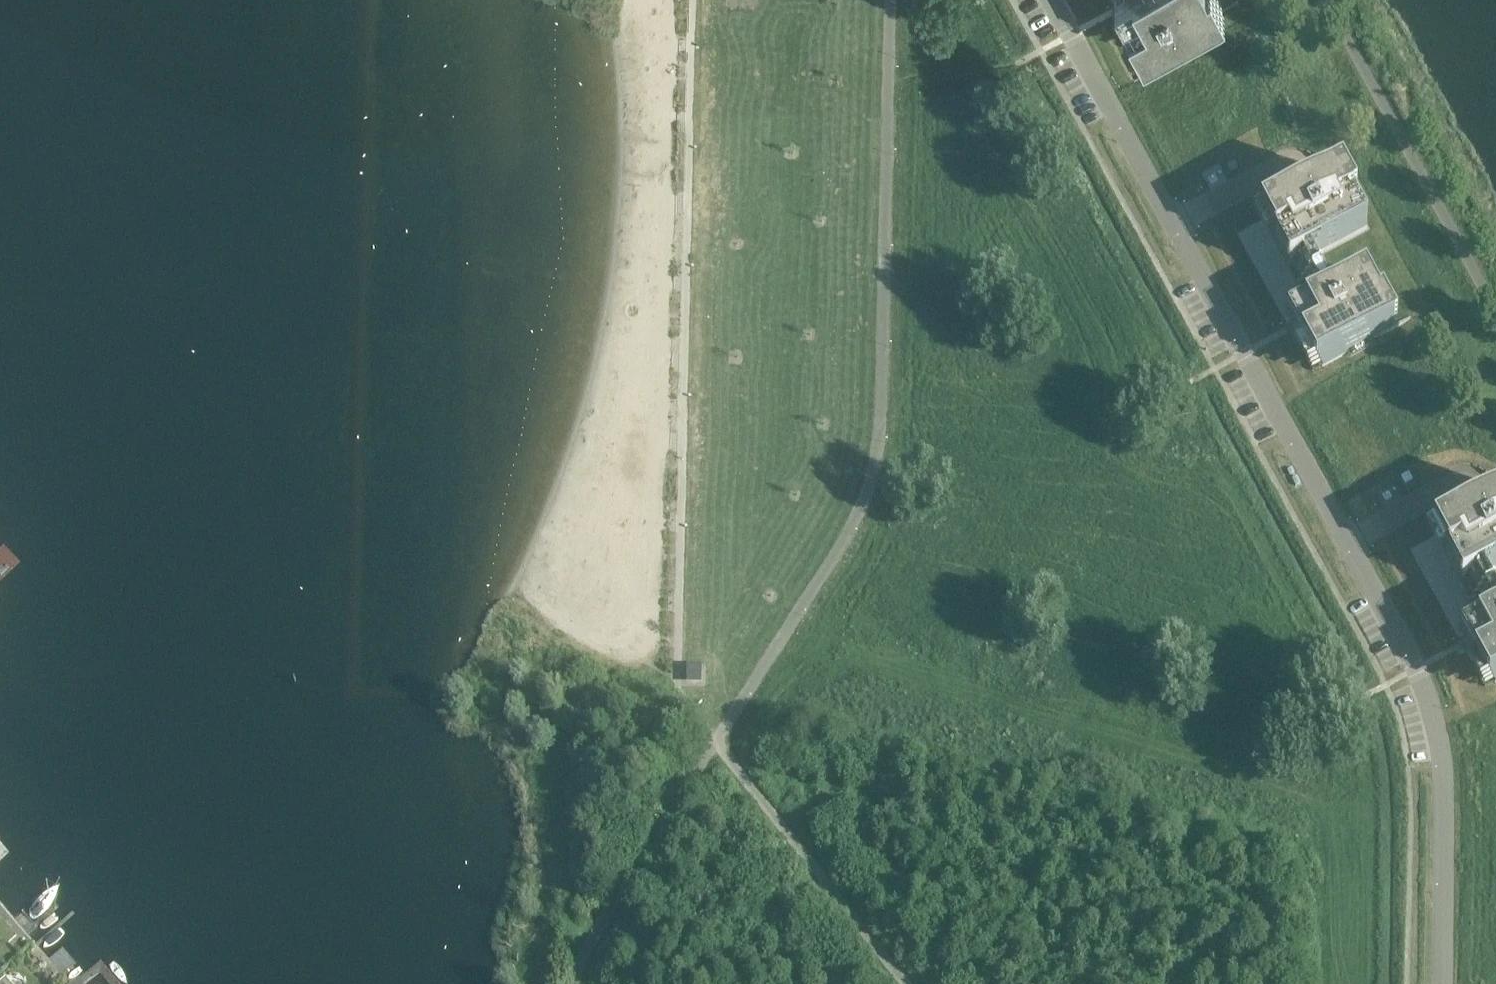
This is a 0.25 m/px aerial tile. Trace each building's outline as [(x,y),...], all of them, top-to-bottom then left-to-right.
[(1134,23),(1149,50),(1221,11),(1220,11),(1224,9),(1219,0),(1122,0),(1134,23)] [(1341,174),(1338,176),(1304,194),(1272,212),(1267,215),(1276,231),(1267,236),(1306,307),(1293,314),(1307,339),(1322,366),(1393,327),(1396,325),(1382,298),(1379,300),(1365,275),(1325,296),(1306,261),(1366,228),(1352,203),(1356,201),(1341,174)] [(1477,511),(1445,528),(1440,531),(1448,547),(1440,552),(1479,623),(1466,630),(1480,655),(1495,682),(1495,608),(1479,577),(1495,568),(1495,500),(1477,511)] [(689,680),(699,680),(699,670),(689,670),(689,680)]
